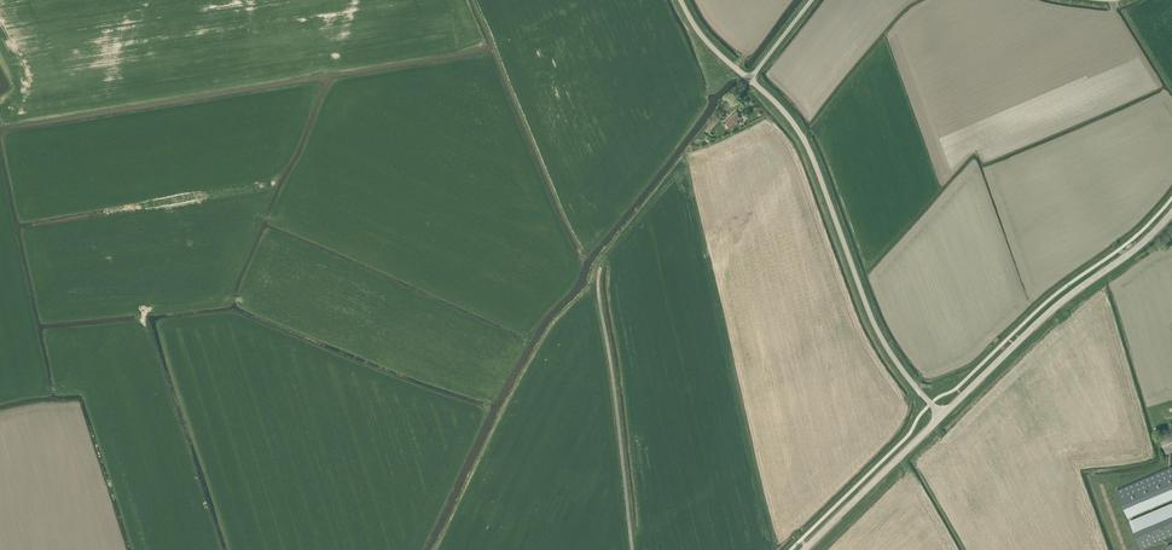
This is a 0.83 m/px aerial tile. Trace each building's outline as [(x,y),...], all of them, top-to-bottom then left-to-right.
[(724,122),(731,128),(737,122),(736,121),(741,116),(736,111),(724,122)] [(717,123),(723,116),(719,112),(712,120),(708,126),(712,129),(717,123)] [(1158,435),(1166,453),(1171,451),(1171,430),(1158,435)] [(1116,490),(1127,516),(1171,497),(1171,467),(1116,490)] [(1171,534),(1171,504),(1129,522),(1140,548),(1171,534)]
